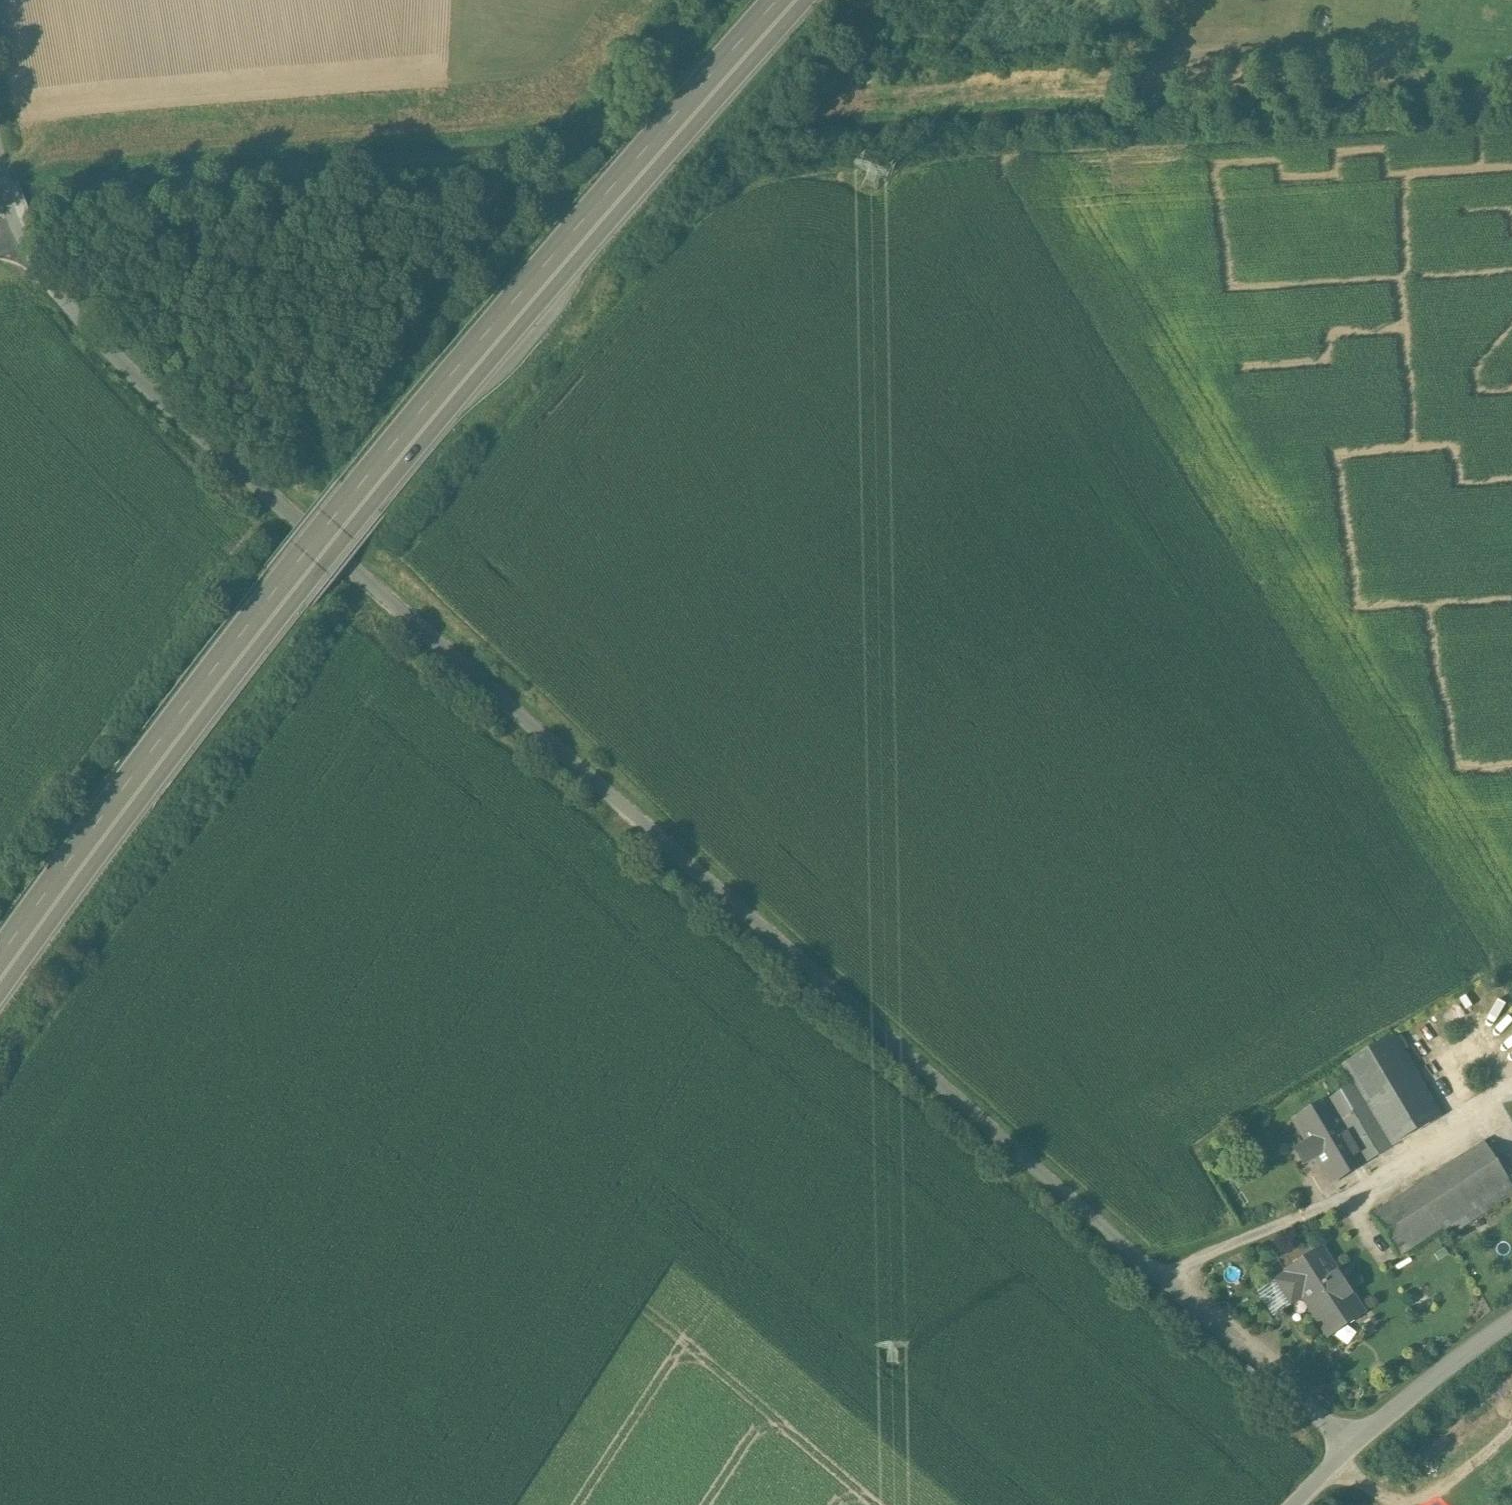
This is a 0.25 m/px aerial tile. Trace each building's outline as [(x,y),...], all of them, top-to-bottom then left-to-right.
[(1392,1036),(1343,1065),(1362,1097),(1336,1113),(1329,1101),(1296,1120),(1332,1182),(1365,1162),(1342,1123),(1359,1113),(1361,1118),(1372,1112),(1391,1147),(1439,1118),(1392,1036)] [(1372,1216),(1399,1257),(1443,1229),(1448,1237),(1511,1195),(1511,1185),(1485,1143),(1372,1216)] [(1276,1281),(1291,1306),(1304,1299),(1328,1339),(1364,1317),(1323,1249),(1286,1272),(1287,1274),(1276,1281)] [(1504,1477),(1511,1487),(1511,1470),(1504,1477)]
